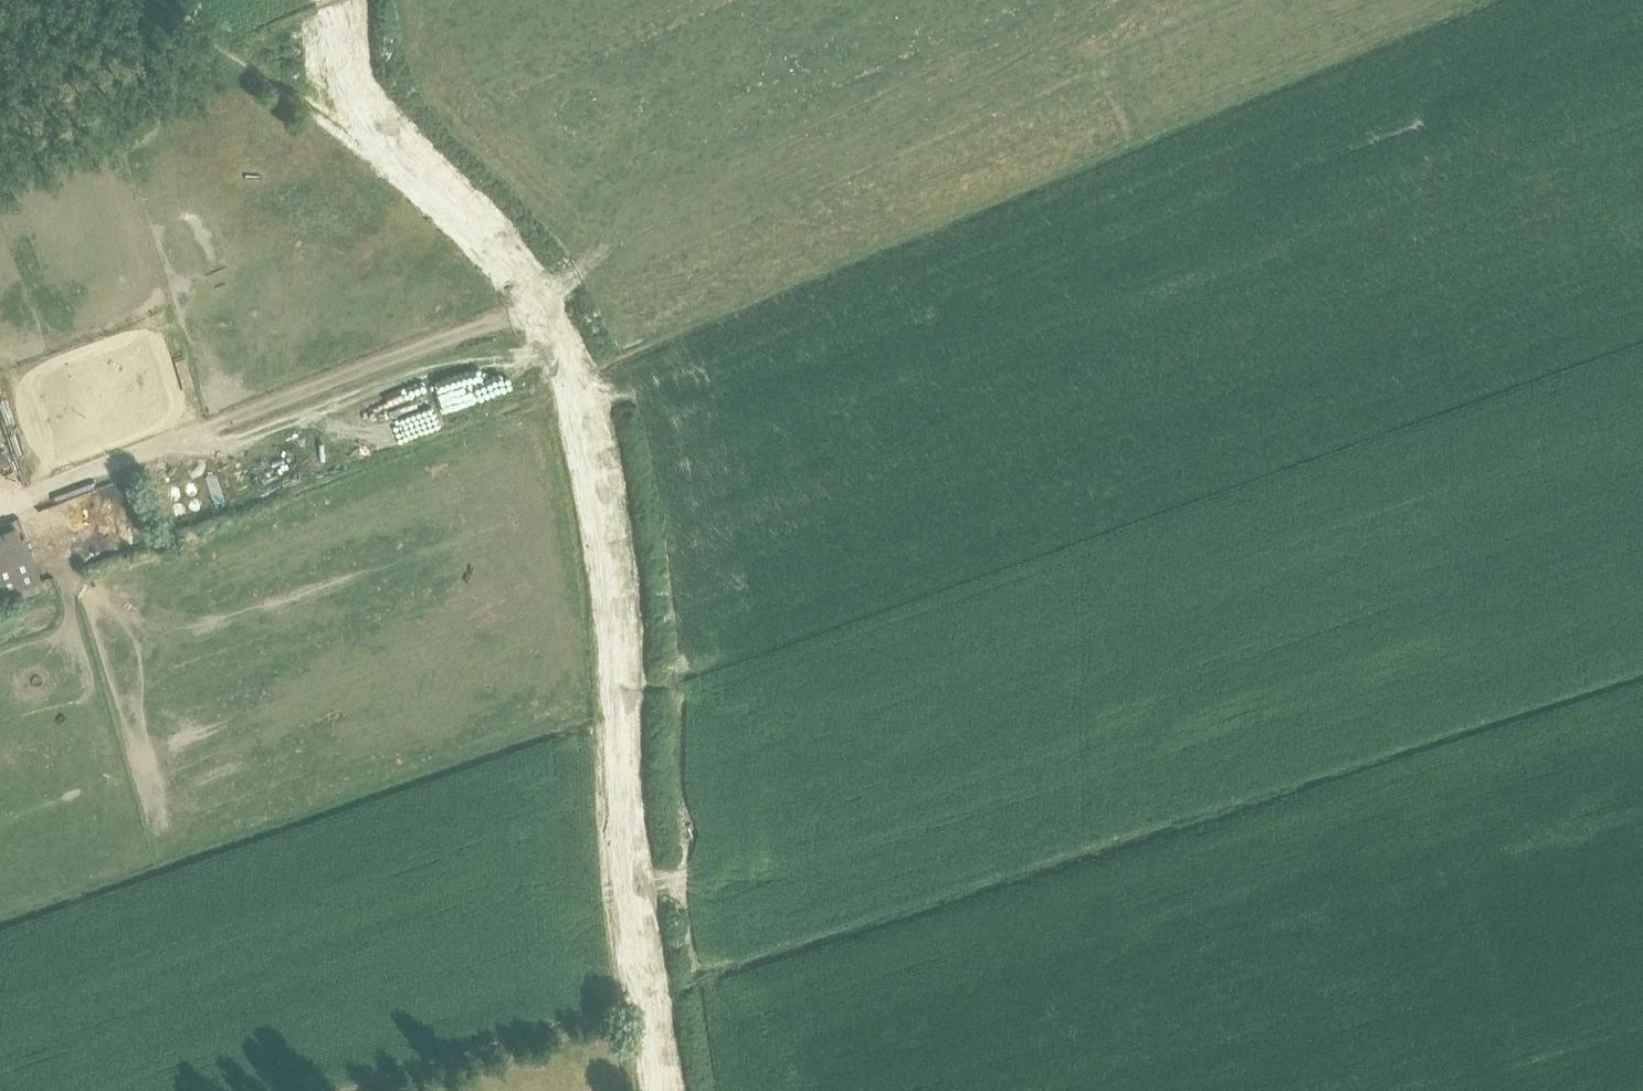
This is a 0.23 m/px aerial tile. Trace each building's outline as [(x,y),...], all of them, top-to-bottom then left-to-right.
[(150,520),(234,493),(226,465),(246,459),(241,445),(144,476),(149,494),(143,496),(150,520)] [(42,580),(21,522),(0,530),(0,596),(42,580)]
